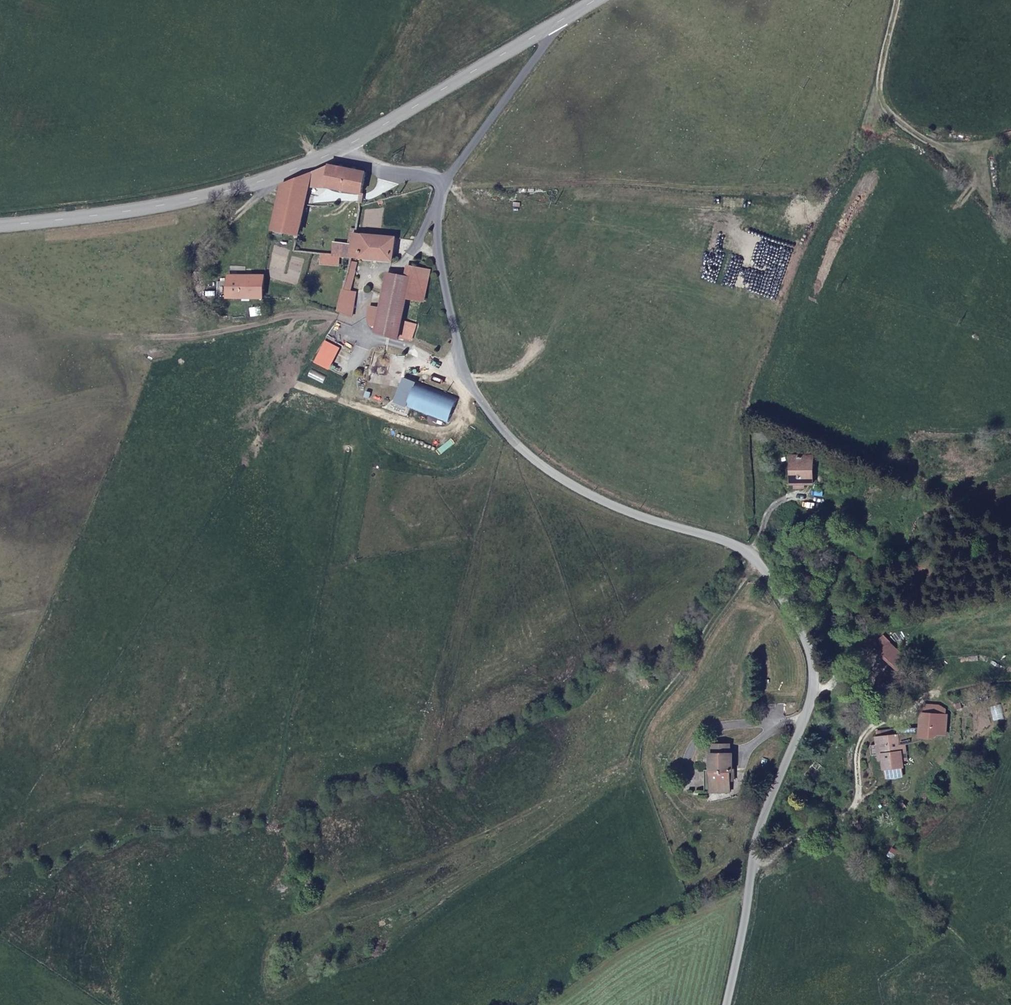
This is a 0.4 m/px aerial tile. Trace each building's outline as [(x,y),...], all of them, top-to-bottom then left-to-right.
[(329,162),(310,169),(306,186),(325,184),(329,162)] [(361,191),(366,169),(329,162),(325,184),(361,191)] [(294,175),(280,180),(271,227),(297,232),(306,186),(310,169),(294,175)] [(394,235),(353,233),(349,254),(390,260),(393,249),(394,235)] [(327,252),(339,253),(340,241),(329,241),(327,252)] [(345,274),(338,310),(351,316),(353,289),(350,288),(356,261),(348,260),(345,274)] [(409,275),(406,292),(423,296),(427,268),(407,263),(404,274),(409,275)] [(390,334),(398,336),(399,334),(413,336),(416,322),(402,319),(406,292),(409,275),(404,274),(383,270),(377,306),(367,304),(365,315),(367,323),(370,323),(369,325),(374,326),(373,329),(390,334)] [(227,295),(263,295),(262,272),(227,272),(227,279),(227,295)] [(227,279),(217,279),(217,295),(227,295),(227,279)] [(338,347),(324,340),(314,361),(328,367),(338,347)] [(812,457),(790,457),(788,484),(811,485),(812,457)] [(874,652),(890,671),(900,661),(883,644),(874,652)] [(896,767),(895,760),(894,753),(899,752),(896,733),(875,737),(876,739),(871,740),(872,759),(877,759),(878,769),(878,771),(878,772),(879,774),(880,776),(881,777),(883,778),(884,779),(886,779),(888,779),(889,779),(891,778),(892,777),(893,777),(895,774),(896,772),(896,770),(896,768),(896,767)] [(712,784),(731,784),(730,763),(732,763),(733,747),(730,746),(728,737),(713,737),(713,747),(710,747),(712,784)]
